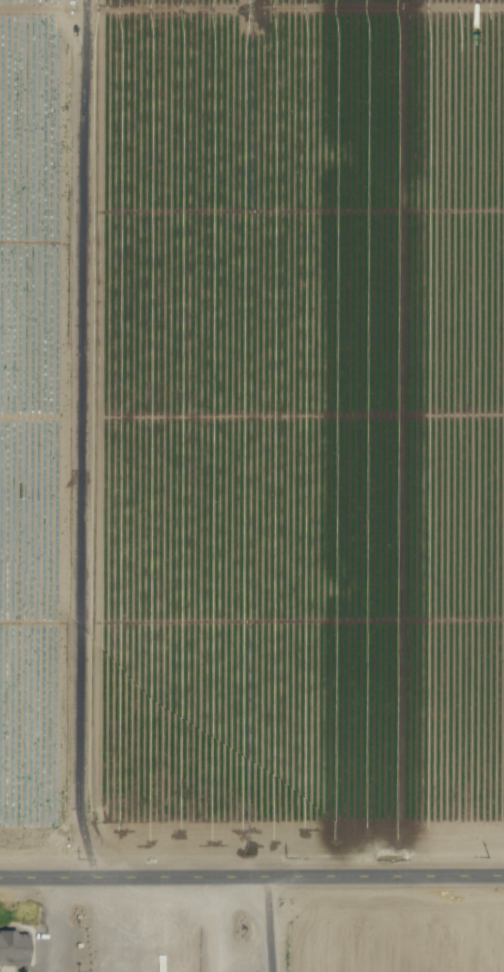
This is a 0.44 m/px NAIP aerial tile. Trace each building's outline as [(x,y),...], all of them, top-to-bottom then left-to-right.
[(23,964),(0,964),(0,933),(23,933),(23,964)]
